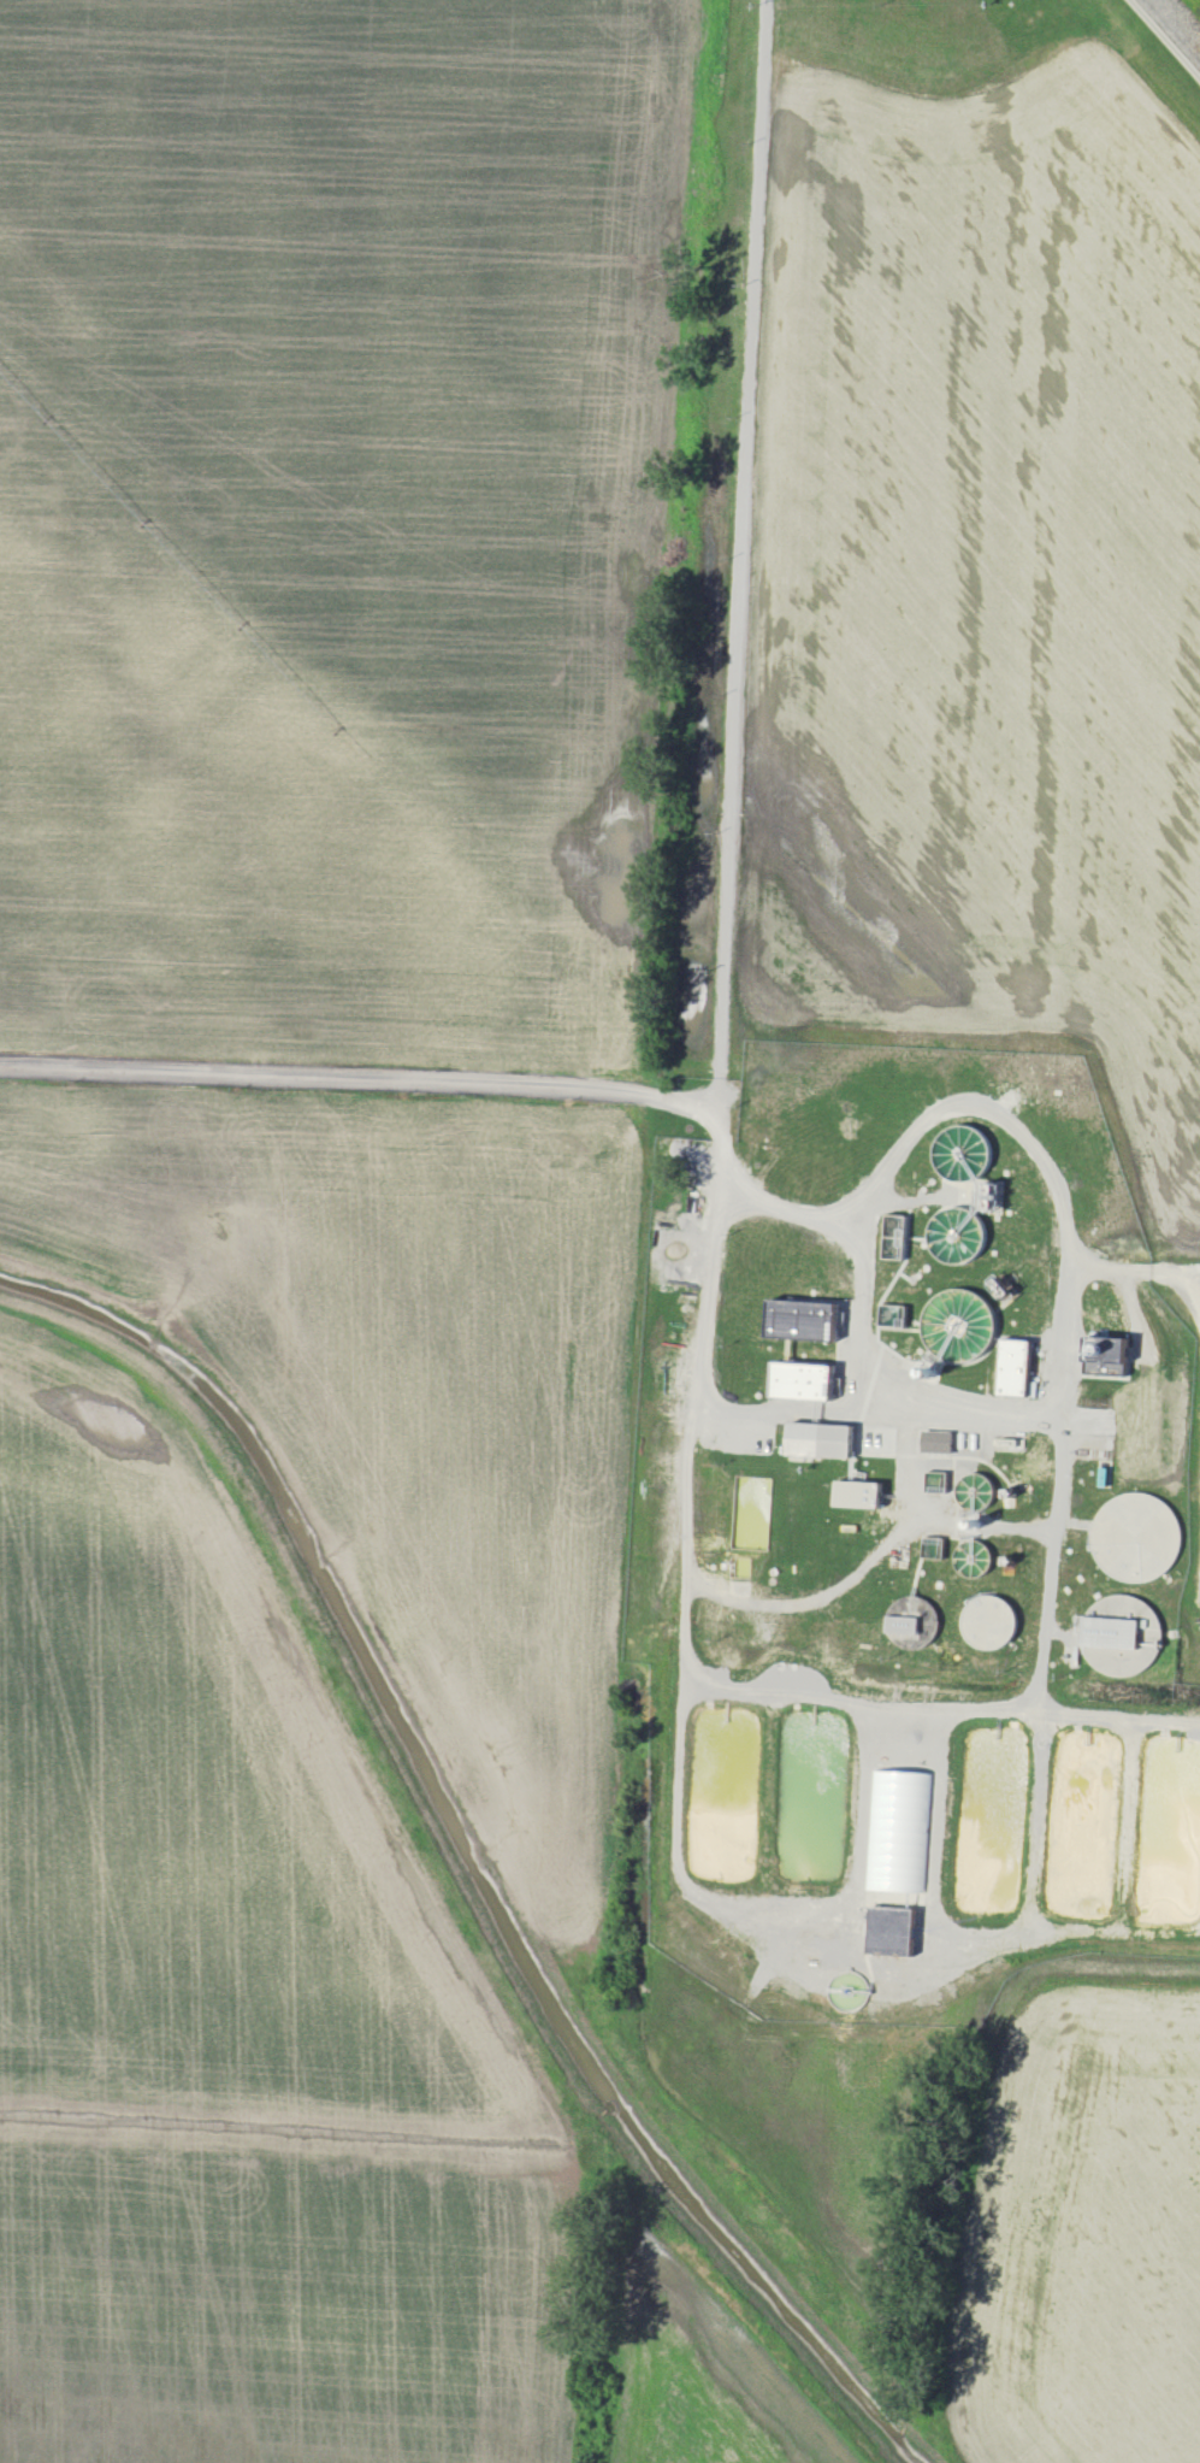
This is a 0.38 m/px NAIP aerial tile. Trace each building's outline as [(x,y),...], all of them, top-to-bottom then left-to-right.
[(934,1362),(990,1356),(988,1338),(996,1337),(991,1288),(926,1295),(934,1362)] [(771,1297),(770,1338),(836,1340),(838,1299),(771,1297)] [(881,1325),(907,1326),(907,1305),(882,1304),(881,1325)] [(1030,1395),(1031,1340),(1003,1339),(1001,1394),(1030,1395)] [(774,1397),(833,1399),(834,1364),(775,1363),(774,1397)] [(853,1457),(855,1425),(790,1422),(789,1455),(853,1457)] [(953,1454),(954,1431),(924,1430),(923,1453),(953,1454)] [(837,1506),(881,1507),(882,1482),(838,1480),(837,1506)] [(968,1647),(1016,1647),(1015,1596),(968,1597),(968,1647)] [(923,1633),(924,1597),(890,1597),(889,1632),(923,1633)] [(870,1890),(926,1892),(932,1772),(875,1770),(870,1890)] [(915,1954),(917,1908),(873,1906),(871,1953),(915,1954)]
